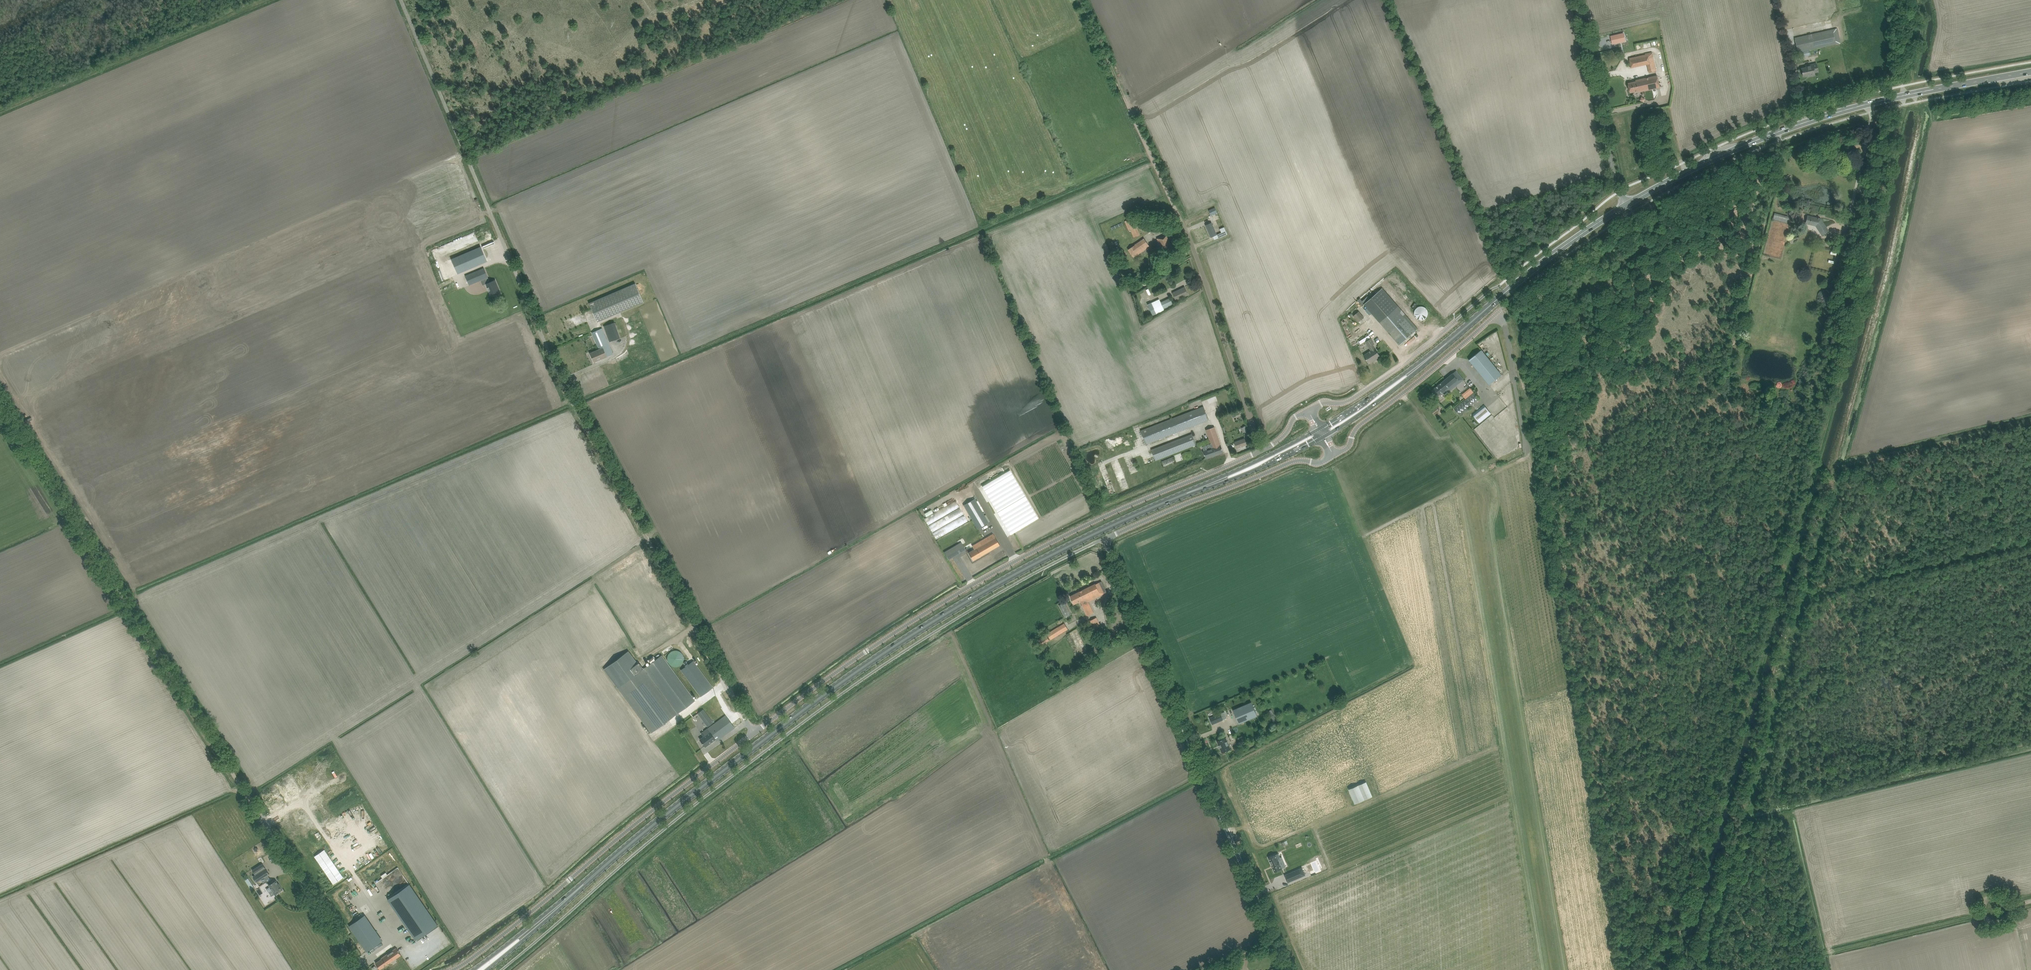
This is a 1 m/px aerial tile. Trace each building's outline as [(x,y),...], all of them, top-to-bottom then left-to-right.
[(1818,6),(1788,10),(1791,27),(1820,23),(1818,6)] [(1798,53),(1803,51),(1804,56),(1811,55),(1810,50),(1832,45),(1833,47),(1841,45),(1838,28),(1794,38),(1798,53)] [(1625,41),(1623,33),(1611,36),(1613,44),(1625,41)] [(1656,71),(1652,53),(1643,55),(1645,64),(1647,64),(1649,72),(1656,71)] [(1808,77),(1810,76),(1815,75),(1815,72),(1818,72),(1816,63),(1806,66),(1806,67),(1801,68),(1803,76),(1807,75),(1808,77)] [(1657,76),(1641,79),(1636,80),(1636,81),(1628,83),(1630,92),(1638,91),(1638,92),(1660,87),(1657,76)] [(1216,213),(1210,215),(1218,232),(1224,230),(1216,213)] [(1773,219),(1789,223),(1791,217),(1775,213),(1773,219)] [(1131,230),(1134,238),(1140,235),(1136,224),(1140,222),(1138,218),(1136,218),(1135,216),(1125,221),(1129,231),(1131,230)] [(1808,216),(1806,223),(1816,225),(1822,235),(1828,231),(1820,218),(1819,217),(1818,217),(1818,218),(1808,216)] [(1206,225),(1211,237),(1217,234),(1212,222),(1206,225)] [(1166,254),(1168,259),(1175,256),(1166,235),(1158,239),(1165,255),(1166,254)] [(1141,241),(1128,249),(1133,255),(1145,247),(1141,241)] [(452,259),(458,273),(487,261),(481,246),(452,259)] [(479,270),(466,276),(469,285),(485,279),(486,283),(490,282),(484,268),(479,270)] [(495,280),(490,282),(486,283),(491,294),(495,292),(500,291),(499,290),(498,286),(495,280)] [(635,283),(589,303),(597,322),(643,302),(635,283)] [(1173,293),(1176,300),(1188,295),(1185,287),(1173,293)] [(1382,288),(1364,304),(1380,322),(1399,345),(1417,329),(1382,288)] [(1152,302),(1157,313),(1165,310),(1164,309),(1173,305),(1170,297),(1161,302),(1159,299),(1152,302)] [(1413,318),(1424,320),(1427,309),(1416,306),(1413,318)] [(1353,316),(1358,322),(1364,317),(1359,311),(1353,316)] [(604,326),(609,342),(620,338),(615,322),(604,326)] [(590,353),(594,362),(607,357),(607,356),(613,354),(602,328),(592,333),(599,349),(590,353)] [(1369,335),(1359,341),(1361,344),(1370,338),(1369,335)] [(1364,355),(1369,364),(1380,356),(1375,348),(1373,345),(1374,344),(1371,338),(1365,342),(1369,347),(1371,350),(1364,355)] [(1469,360),(1489,385),(1502,375),(1481,350),(1469,360)] [(1432,390),(1437,397),(1443,392),(1445,395),(1464,380),(1456,370),(1432,390)] [(1454,408),(1459,415),(1479,399),(1470,387),(1462,394),(1466,399),(1454,408)] [(1472,415),(1479,423),(1491,413),(1484,405),(1472,415)] [(1141,430),(1146,444),(1209,420),(1203,406),(1141,430)] [(1430,410),(1433,415),(1439,411),(1436,406),(1430,410)] [(1206,430),(1212,448),(1221,445),(1215,427),(1206,430)] [(1192,433),(1151,449),(1156,460),(1196,445),(1192,433)] [(1245,438),(1235,442),(1237,448),(1247,444),(1245,438)] [(1212,448),(1204,451),(1205,454),(1206,459),(1224,453),(1222,448),(1221,445),(1212,448)] [(1162,461),(1164,466),(1175,462),(1173,457),(1162,461)] [(982,486),(1010,534),(1038,517),(1010,469),(982,486)] [(951,498),(940,504),(941,507),(953,500),(951,498)] [(964,505),(977,529),(989,522),(975,498),(964,505)] [(934,539),(968,523),(957,501),(923,517),(934,539)] [(975,549),(969,552),(973,560),(999,545),(993,534),(973,546),(975,549)] [(961,542),(944,552),(948,559),(966,549),(961,542)] [(1080,601),(1088,615),(1094,612),(1088,602),(1101,595),(1107,592),(1102,581),(1096,584),(1096,583),(1070,596),(1074,604),(1080,601)] [(1097,617),(1090,619),(1093,631),(1100,629),(1097,617)] [(1047,633),(1051,639),(1068,629),(1064,623),(1047,633)] [(673,666),(676,667),(679,666),(681,665),(683,663),(684,662),(684,659),(684,656),(683,654),(681,652),(680,651),(677,650),(674,650),(672,651),(670,652),(669,654),(668,657),(667,659),(668,661),(669,663),(671,665),(673,666)] [(618,688),(643,669),(629,651),(604,669),(618,688)] [(644,669),(677,714),(695,700),(662,655),(656,659),(653,656),(647,661),(650,664),(644,669)] [(685,667),(681,670),(701,697),(713,688),(693,661),(689,664),(687,662),(683,664),(685,667)] [(618,688),(651,733),(677,714),(644,669),(643,669),(618,688)] [(1252,702),(1233,710),(1239,724),(1257,716),(1252,702)] [(709,725),(713,723),(707,715),(703,709),(698,713),(702,719),(708,726),(709,725)] [(1210,718),(1212,724),(1223,720),(1221,713),(1210,718)] [(703,737),(700,739),(705,747),(712,742),(712,741),(715,739),(716,741),(735,728),(726,715),(722,718),(714,724),(710,727),(707,729),(703,732),(701,734),(703,737)] [(1226,737),(1217,741),(1222,752),(1231,749),(1226,737)] [(1349,789),(1355,804),(1373,796),(1366,781),(1349,789)] [(325,850),(315,856),(334,884),(343,877),(325,850)] [(1278,853),(1268,857),(1275,872),(1282,869),(1279,862),(1278,862),(1277,859),(1280,857),(1278,853)] [(263,864),(252,870),(255,875),(253,876),(257,882),(259,881),(269,874),(263,864)] [(1302,868),(1285,875),(1288,882),(1305,875),(1302,868)] [(251,890),(255,888),(249,878),(246,879),(251,890)] [(283,889),(279,883),(278,884),(276,880),(275,881),(275,880),(272,881),(273,882),(269,885),(275,894),(276,894),(276,895),(279,893),(279,892),(283,889)] [(410,884),(388,899),(416,940),(438,925),(410,884)] [(351,925),(366,952),(384,942),(369,915),(351,925)] [(382,959),(376,963),(380,969),(401,955),(396,948),(389,952),(381,958),(382,959)]
